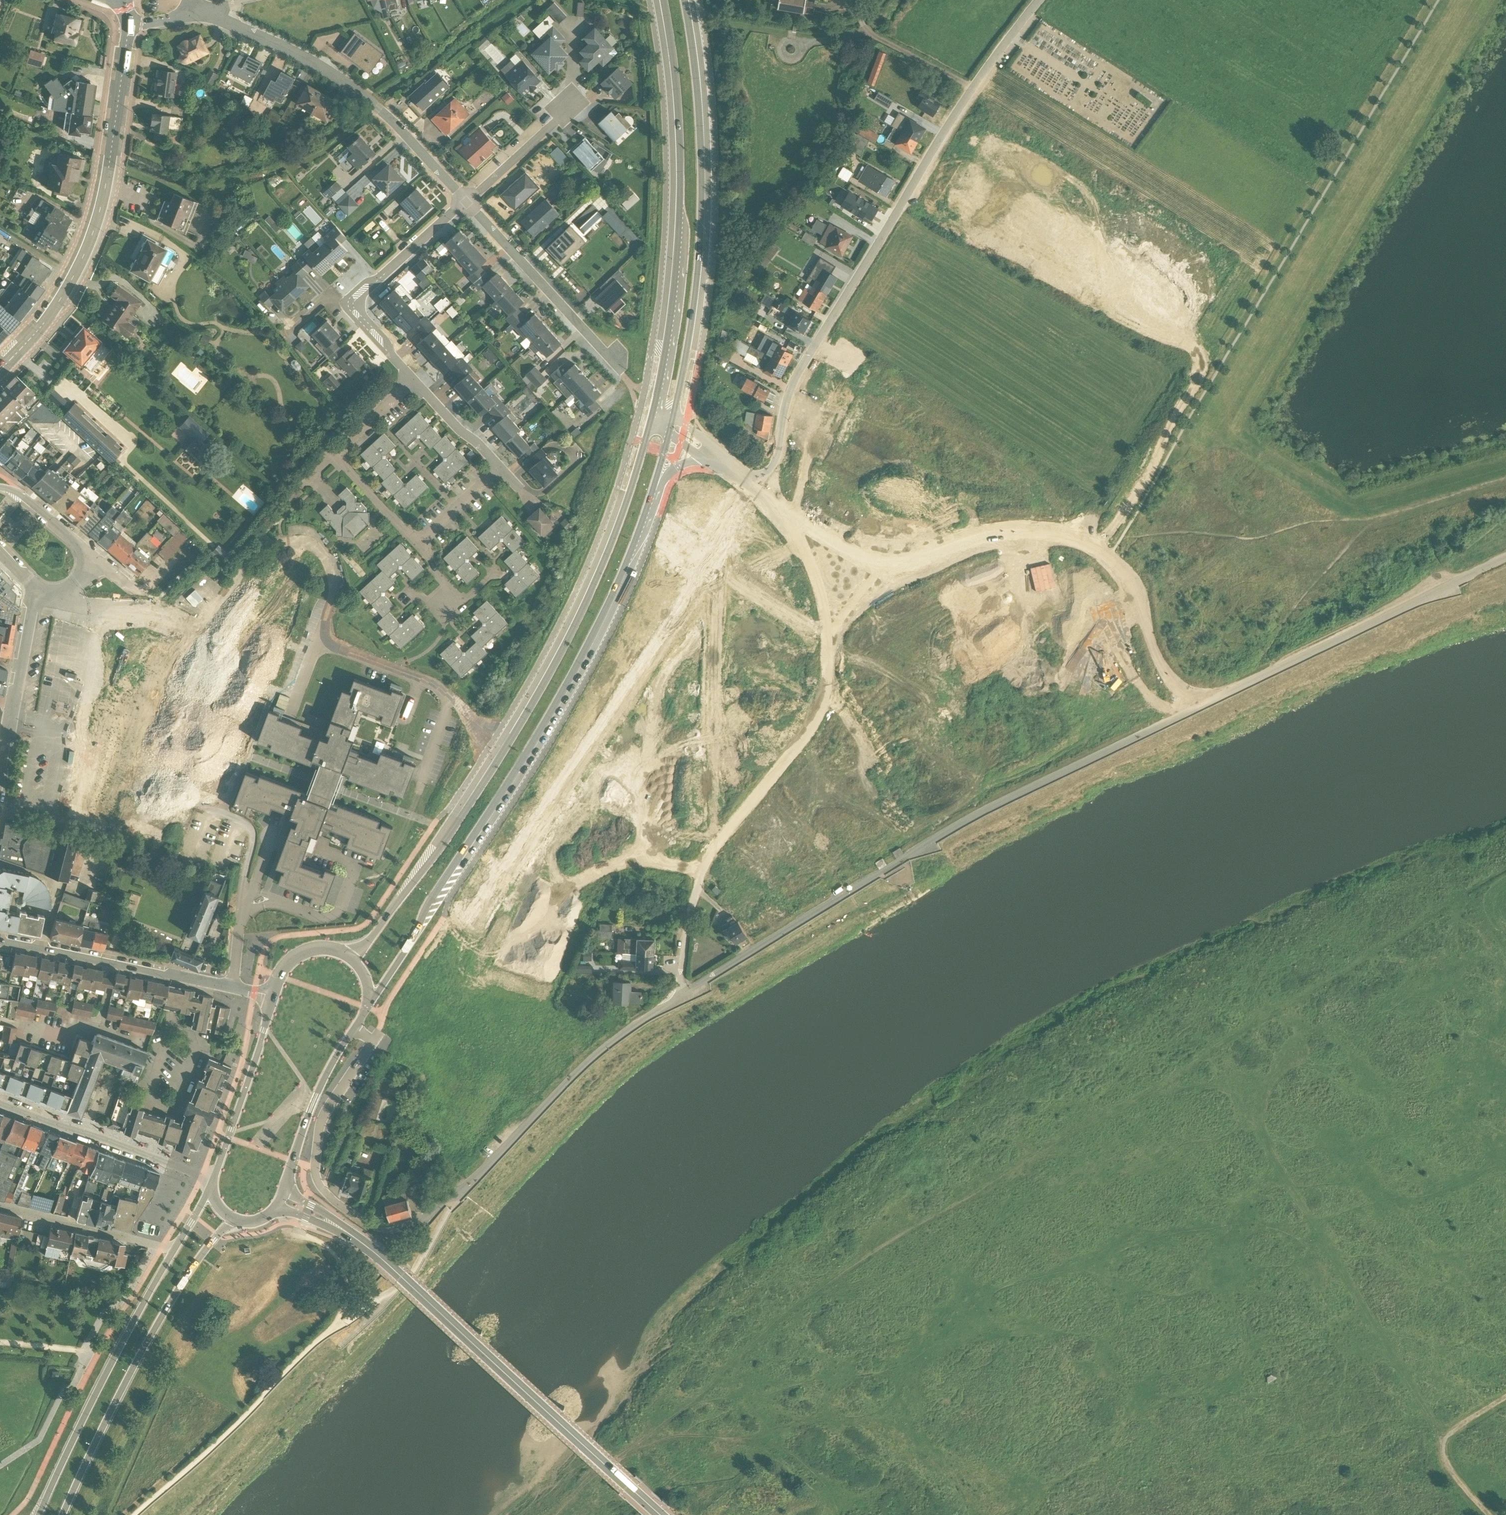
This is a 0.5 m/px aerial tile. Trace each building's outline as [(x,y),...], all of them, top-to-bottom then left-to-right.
[(374,7),(382,11),(384,19),(390,17),(388,10),(385,0),(371,0),(374,7)] [(388,10),(398,7),(397,0),(385,0),(388,10)] [(777,9),(796,12),(812,14),(815,0),(779,0),(777,9)] [(546,9),(554,17),(558,14),(550,5),(546,9)] [(54,32),(58,15),(54,13),(50,31),(54,32)] [(79,20),(58,15),(54,32),(52,40),(62,43),(62,40),(73,43),(79,20)] [(531,52),(549,72),(556,66),(557,67),(562,62),(561,61),(567,55),(559,46),(566,39),(551,23),(554,21),(549,15),(533,30),(543,41),(531,52)] [(612,56),(617,52),(613,48),(614,47),(612,45),(606,38),(595,27),(584,37),(589,43),(580,51),(585,56),(580,61),(588,70),(598,60),(603,66),(613,56),(612,56)] [(355,32),(340,52),(369,73),(384,53),(355,32)] [(606,38),(612,45),(617,41),(611,34),(606,38)] [(481,50),(490,41),(485,36),(476,45),(481,50)] [(182,45),(179,46),(182,52),(181,53),(180,54),(180,55),(179,57),(179,58),(179,59),(180,60),(180,61),(181,62),(182,63),(183,63),(184,64),(208,51),(204,43),(201,44),(198,39),(192,42),(191,40),(189,41),(188,41),(187,41),(186,41),(185,41),(184,42),(183,42),(183,43),(182,44),(182,45)] [(425,55),(434,48),(431,45),(426,49),(424,45),(420,48),(425,55)] [(410,50),(412,55),(419,50),(417,46),(410,50)] [(25,63),(40,68),(44,54),(29,50),(25,63)] [(887,54),(878,50),(867,82),(873,85),(883,59),(885,60),(887,54)] [(501,69),(523,94),(529,90),(531,92),(537,87),(535,84),(540,80),(516,53),(510,58),(511,60),(501,69)] [(240,54),(231,72),(250,82),(255,74),(256,74),(262,62),(248,55),(247,58),(240,54)] [(405,63),(402,58),(396,62),(399,67),(405,63)] [(617,67),(603,81),(602,84),(607,88),(605,89),(609,93),(610,92),(614,97),(617,97),(632,83),(617,67)] [(175,72),(156,69),(153,93),(181,97),(182,93),(180,93),(181,84),(175,83),(176,72),(175,72)] [(205,80),(213,84),(219,74),(210,69),(205,80)] [(282,102),(295,78),(281,71),(276,81),(272,79),(264,95),(275,101),(276,98),(282,102)] [(450,86),(440,76),(440,74),(438,71),(436,71),(431,76),(431,78),(425,82),(424,81),(410,95),(424,110),(450,86)] [(90,115),(95,84),(75,81),(74,82),(71,76),(61,84),(55,77),(51,80),(50,78),(43,84),(50,94),(48,108),(64,111),(90,115)] [(308,83),(296,103),(314,113),(325,93),(308,83)] [(932,117),(940,103),(920,89),(916,96),(921,99),(917,107),(932,117)] [(878,90),(873,98),(888,106),(893,98),(878,90)] [(508,104),(514,99),(508,92),(502,97),(508,104)] [(325,93),(314,113),(328,121),(332,115),(337,118),(344,106),(338,103),(340,101),(325,93)] [(240,104),(248,108),(253,98),(245,94),(240,104)] [(470,113),(455,96),(431,118),(446,135),(470,113)] [(288,106),(282,116),(281,117),(287,121),(294,110),(288,106)] [(282,116),(271,110),(264,121),(275,128),(281,117),(282,116)] [(90,115),(64,111),(61,129),(66,130),(66,133),(79,136),(79,132),(88,133),(91,115),(90,115)] [(615,115),(611,111),(597,123),(614,141),(631,124),(632,123),(633,121),(633,120),(632,118),(631,116),(630,116),(628,115),(626,115),(625,116),(623,117),(619,112),(615,115)] [(179,130),(181,117),(149,112),(147,130),(152,130),(151,138),(166,140),(168,128),(179,130)] [(899,113),(891,125),(893,127),(917,141),(925,128),(899,113)] [(239,119),(233,114),(227,122),(234,127),(239,119)] [(860,123),(856,132),(857,133),(869,140),(874,143),(879,135),(860,123)] [(496,144),(480,127),(470,137),(468,136),(464,140),(464,143),(465,144),(459,149),(476,167),(493,151),(491,149),(496,144)] [(894,143),(910,152),(917,141),(893,127),(886,138),(894,142),(894,143)] [(869,140),(857,133),(856,135),(853,135),(849,146),(852,147),(851,150),(860,155),(869,140)] [(377,153),(361,135),(348,146),(353,152),(348,157),(358,168),(364,163),(365,164),(377,153)] [(585,137),(572,149),(591,170),(593,168),(600,172),(612,153),(593,141),(590,143),(585,137)] [(353,152),(348,146),(336,157),(341,163),(348,157),(353,152)] [(557,146),(550,153),(560,164),(567,158),(557,146)] [(52,193),(67,196),(68,192),(69,193),(72,180),(76,181),(79,170),(82,171),(84,159),(57,153),(55,163),(48,161),(47,163),(45,162),(43,171),(48,172),(45,187),(53,189),(52,193)] [(406,179),(390,162),(372,178),(376,182),(375,183),(381,189),(382,188),(388,195),(406,179)] [(895,180),(867,163),(857,180),(885,196),(895,180)] [(838,175),(847,181),(853,172),(844,166),(838,175)] [(509,186),(500,194),(515,210),(540,187),(525,171),(517,179),(509,186)] [(337,180),(323,192),(329,199),(332,196),(335,200),(345,191),(342,187),(342,186),(337,180)] [(616,195),(627,208),(640,198),(629,184),(616,195)] [(432,205),(416,188),(401,202),(399,203),(404,208),(405,206),(407,208),(406,209),(406,210),(406,211),(406,212),(407,212),(408,213),(409,213),(410,213),(411,213),(417,219),(432,205)] [(878,208),(849,191),(840,204),(869,222),(878,208)] [(155,213),(152,220),(160,223),(161,221),(174,227),(174,229),(183,233),(196,202),(171,192),(167,201),(162,199),(156,213),(155,213)] [(338,205),(348,216),(359,205),(348,194),(338,205)] [(34,209),(64,228),(70,218),(61,213),(62,211),(41,199),(34,209)] [(395,199),(384,209),(388,214),(399,204),(395,199)] [(559,212),(546,199),(521,222),(533,235),(559,212)] [(28,221),(61,240),(65,234),(63,233),(66,229),(64,228),(34,209),(27,220),(28,221)] [(295,217),(302,224),(308,219),(301,212),(300,213),(298,210),(294,214),(296,217),(295,217)] [(265,219),(276,231),(280,227),(269,215),(265,219)] [(811,228),(821,234),(826,224),(816,219),(811,228)] [(45,244),(55,250),(61,240),(28,221),(21,231),(25,233),(24,235),(43,248),(45,244)] [(853,235),(829,223),(819,241),(825,245),(825,246),(842,256),(853,235)] [(320,245),(334,262),(348,250),(341,243),(347,237),(336,225),(324,236),(318,231),(312,236),(320,245)] [(569,225),(547,246),(551,251),(550,253),(555,258),(556,257),(561,262),(583,239),(569,225)] [(458,258),(473,245),(460,230),(445,243),(449,248),(449,249),(448,249),(448,250),(448,251),(449,252),(449,253),(450,254),(451,254),(452,254),(453,254),(454,253),(458,258)] [(817,237),(805,231),(801,239),(812,245),(812,246),(817,237)] [(158,263),(165,248),(144,237),(138,249),(139,250),(134,258),(133,257),(126,270),(148,281),(148,279),(157,284),(164,272),(162,270),(164,266),(158,263)] [(442,255),(449,248),(445,243),(443,241),(436,248),(442,255)] [(763,255),(770,260),(780,248),(773,242),(763,255)] [(304,255),(297,260),(308,272),(314,267),(321,274),(334,262),(320,245),(313,252),(309,248),(303,254),(304,255)] [(473,282),(485,271),(480,265),(487,259),(473,245),(458,258),(458,259),(471,273),(468,276),(473,282)] [(22,274),(38,284),(41,279),(42,280),(45,275),(46,276),(50,269),(37,260),(38,259),(21,248),(9,267),(18,271),(22,274)] [(244,259),(251,260),(252,252),(245,251),(244,259)] [(753,267),(760,273),(770,260),(763,255),(753,267)] [(434,269),(423,257),(417,263),(428,275),(434,269)] [(280,279),(296,297),(309,285),(302,278),(308,272),(297,260),(291,266),(295,270),(287,277),(284,274),(280,279)] [(428,275),(417,263),(411,268),(421,280),(420,281),(426,287),(432,281),(427,275),(428,275)] [(816,265),(806,282),(826,295),(837,277),(816,265)] [(622,273),(618,269),(599,286),(603,291),(616,278),(627,290),(631,286),(620,275),(622,273)] [(15,284),(35,299),(43,287),(38,284),(22,274),(18,271),(15,275),(19,279),(15,284)] [(496,299),(511,286),(501,276),(500,276),(497,273),(496,274),(493,276),(492,276),(491,277),(485,271),(473,282),(479,289),(483,285),(496,299)] [(627,290),(616,278),(603,291),(596,298),(602,304),(604,303),(608,308),(607,308),(608,309),(609,307),(615,313),(626,303),(620,297),(627,290)] [(296,297),(280,279),(275,283),(278,286),(274,289),(276,291),(271,296),(265,290),(259,295),(270,307),(276,302),(282,309),(296,297)] [(18,319),(35,299),(15,284),(10,280),(4,288),(3,288),(2,287),(1,287),(0,288),(0,305),(18,319)] [(826,295),(806,282),(798,298),(802,301),(802,302),(816,311),(826,295)] [(141,301),(116,283),(113,287),(112,286),(109,290),(110,291),(108,295),(114,300),(100,319),(107,324),(106,325),(111,328),(112,327),(124,337),(137,318),(131,314),(141,301)] [(400,284),(395,289),(402,297),(407,294),(412,300),(414,299),(400,284)] [(511,324),(523,313),(517,307),(524,301),(511,286),(496,299),(492,303),(498,309),(502,306),(509,314),(505,317),(511,324)] [(380,302),(393,317),(412,300),(407,294),(402,297),(395,289),(380,302)] [(146,295),(159,307),(162,304),(149,291),(146,295)] [(772,305),(782,311),(786,305),(765,292),(760,302),(770,308),(772,305)] [(440,312),(451,302),(446,296),(443,299),(441,298),(434,304),(440,312)] [(412,300),(393,317),(406,332),(413,326),(418,332),(430,321),(418,307),(421,305),(415,298),(414,299),(412,300)] [(7,331),(18,319),(0,305),(0,325),(7,331)] [(458,312),(452,305),(446,310),(453,317),(458,312)] [(811,320),(790,307),(782,321),(786,324),(786,325),(795,330),(796,328),(804,332),(811,320)] [(533,341),(548,328),(535,313),(528,319),(523,313),(511,324),(524,338),(527,335),(533,341)] [(329,356),(341,345),(335,339),(341,334),(327,320),(312,333),(319,340),(315,344),(328,357),(329,356)] [(442,334),(430,321),(418,332),(424,338),(417,344),(430,358),(450,341),(443,334),(442,334)] [(81,324),(60,350),(65,354),(64,355),(71,361),(78,367),(81,363),(90,370),(108,349),(99,342),(101,340),(81,324)] [(561,343),(548,328),(533,341),(529,344),(543,359),(561,343)] [(200,340),(208,344),(211,337),(204,333),(200,340)] [(757,348),(787,365),(793,353),(785,350),(786,347),(778,342),(779,341),(764,333),(757,348)] [(737,337),(731,348),(745,356),(747,352),(757,357),(760,366),(763,367),(762,370),(771,376),(773,373),(781,376),(787,365),(757,348),(737,337)] [(450,341),(430,358),(444,373),(451,367),(456,373),(468,363),(468,362),(473,357),(469,352),(463,357),(463,356),(464,354),(451,340),(450,341)] [(350,374),(365,361),(359,354),(359,355),(351,346),(346,351),(341,345),(329,356),(341,369),(343,367),(350,374)] [(482,353),(491,362),(498,356),(489,346),(482,353)] [(757,367),(760,366),(757,357),(747,352),(745,356),(744,358),(756,365),(757,367)] [(468,363),(456,373),(461,379),(454,385),(468,400),(483,387),(478,380),(481,377),(468,363)] [(562,363),(551,374),(556,380),(554,382),(567,397),(588,378),(575,363),(568,369),(562,363)] [(525,374),(531,381),(541,372),(535,365),(525,374)] [(531,381),(527,385),(532,391),(536,387),(537,388),(547,379),(541,372),(531,381)] [(323,380),(330,389),(333,387),(335,388),(340,383),(332,373),(323,380)] [(27,417),(31,421),(56,421),(60,417),(40,398),(15,375),(0,390),(0,427),(4,432),(15,422),(18,425),(27,417)] [(753,380),(743,375),(737,386),(764,400),(770,389),(757,382),(759,379),(755,377),(753,380)] [(601,393),(588,378),(573,391),(574,392),(564,400),(569,406),(579,397),(579,398),(575,401),(580,406),(579,407),(588,416),(600,405),(595,399),(601,393)] [(532,392),(527,386),(522,390),(527,396),(532,392)] [(483,387),(468,400),(481,415),(488,409),(493,415),(505,404),(495,392),(491,396),(483,387)] [(57,409),(62,405),(50,390),(45,394),(57,409)] [(60,415),(108,461),(122,447),(73,401),(60,415)] [(505,404),(493,415),(499,421),(492,427),(505,442),(517,431),(520,428),(514,421),(517,418),(505,404)] [(768,438),(772,415),(748,411),(747,422),(754,428),(758,428),(756,433),(768,438)] [(407,422),(417,433),(421,434),(429,425),(430,424),(418,412),(407,422)] [(182,445),(190,452),(198,443),(200,445),(210,433),(189,415),(179,426),(190,436),(182,445)] [(417,433),(407,422),(395,433),(407,446),(417,437),(417,433)] [(429,425),(421,434),(420,437),(431,448),(433,446),(442,437),(431,425),(429,425)] [(581,431),(577,426),(570,432),(575,437),(581,431)] [(517,431),(505,442),(518,457),(525,450),(531,457),(540,448),(534,442),(530,445),(517,431)] [(372,443),(382,454),(386,454),(396,446),(384,432),(372,443)] [(1,461),(20,439),(14,435),(10,439),(7,436),(0,443),(0,460),(1,461)] [(442,437),(433,446),(443,456),(447,457),(456,449),(456,447),(445,435),(442,437)] [(1,461),(10,469),(29,446),(30,446),(20,438),(20,439),(1,461)] [(373,466),(382,458),(382,454),(372,443),(361,454),(372,466),(373,466)] [(10,469),(20,476),(33,460),(39,452),(34,448),(33,449),(29,446),(10,469)] [(42,446),(42,458),(48,458),(49,451),(52,451),(52,446),(42,446)] [(540,448),(531,457),(530,457),(536,463),(529,469),(544,485),(558,473),(553,467),(555,465),(545,455),(547,454),(541,447),(540,448)] [(456,449),(447,457),(447,461),(457,472),(469,461),(457,449),(456,449)] [(66,459),(74,465),(79,459),(71,452),(66,459)] [(373,468),(384,479),(393,472),(396,469),(386,458),(382,458),(373,466),(373,468)] [(30,484),(43,470),(37,465),(38,464),(33,460),(20,476),(30,484)] [(457,472),(447,461),(443,460),(433,469),(445,482),(457,472)] [(50,501),(73,479),(75,477),(60,465),(53,471),(47,466),(43,470),(30,484),(31,486),(30,486),(38,492),(50,501)] [(110,472),(116,478),(121,473),(115,467),(110,472)] [(394,494),(403,486),(403,482),(393,472),(384,479),(381,482),(393,494),(394,494)] [(121,473),(116,478),(126,487),(131,482),(121,473)] [(277,480),(283,486),(289,479),(283,473),(277,480)] [(407,482),(407,486),(417,497),(428,487),(416,474),(407,482)] [(50,501),(61,511),(78,491),(73,487),(77,483),(73,479),(50,501)] [(297,484),(285,495),(292,503),(304,492),(297,484)] [(61,511),(75,522),(92,500),(96,496),(86,487),(85,488),(83,486),(78,491),(61,511)] [(405,508),(417,497),(407,486),(403,486),(394,494),(394,496),(405,508)] [(328,504),(320,511),(327,520),(327,523),(331,523),(336,530),(336,534),(338,536),(343,536),(355,537),(369,525),(370,512),(367,512),(367,508),(361,501),(356,501),(356,497),(347,487),(339,494),(343,499),(344,499),(347,501),(346,504),(343,504),(337,510),(337,513),(334,513),(332,510),(332,508),(328,504)] [(75,522),(86,531),(104,511),(93,502),(94,501),(92,500),(75,522)] [(86,531),(95,539),(119,511),(110,505),(104,511),(86,531)] [(126,512),(130,515),(135,509),(130,506),(126,512)] [(544,536),(556,525),(553,521),(556,519),(551,512),(548,516),(539,506),(527,517),(544,536)] [(95,539),(104,546),(120,529),(130,516),(121,509),(119,511),(95,539)] [(173,535),(180,528),(163,512),(156,520),(173,535)] [(565,517),(560,522),(568,530),(573,526),(575,520),(569,514),(565,518),(565,517)] [(501,515),(490,525),(500,537),(503,537),(513,529),(513,527),(501,515)] [(490,525),(478,536),(490,549),(500,541),(500,537),(490,525)] [(188,536),(180,528),(173,535),(157,552),(165,560),(188,536)] [(120,529),(104,546),(121,560),(136,542),(120,529)] [(513,529),(503,537),(503,541),(513,551),(516,549),(525,541),(514,529),(513,529)] [(146,531),(136,542),(121,560),(135,573),(151,555),(150,553),(156,546),(148,539),(150,535),(146,531)] [(455,546),(465,558),(469,558),(479,549),(467,536),(455,546)] [(400,542),(389,553),(399,564),(402,564),(411,556),(411,555),(400,542)] [(213,549),(224,559),(229,553),(219,544),(213,549)] [(455,546),(444,557),(455,569),(456,569),(465,561),(465,558),(455,546)] [(518,571),(527,563),(527,561),(516,549),(513,551),(504,560),(514,571),(518,571)] [(377,563),(382,570),(389,577),(399,568),(399,564),(389,553),(377,563)] [(413,556),(411,556),(402,564),(402,568),(412,579),(424,568),(413,556)] [(469,561),(465,561),(456,569),(456,571),(467,583),(479,572),(469,561)] [(518,571),(518,575),(528,586),(540,575),(529,563),(527,563),(518,571)] [(18,599),(20,591),(20,587),(14,581),(0,568),(0,595),(2,593),(6,588),(13,593),(12,595),(18,599)] [(382,570),(371,580),(381,591),(385,591),(395,582),(389,577),(382,570)] [(517,596),(528,586),(518,575),(514,574),(505,583),(517,596)] [(372,603),(381,595),(381,591),(371,580),(359,591),(371,603),(372,603)] [(2,593),(17,604),(18,599),(12,595),(13,593),(6,588),(2,593)] [(14,622),(14,621),(17,608),(16,607),(17,604),(2,593),(0,595),(0,615),(3,616),(2,620),(14,622)] [(381,595),(372,603),(372,604),(383,616),(389,611),(395,605),(385,595),(381,595)] [(486,621),(497,611),(487,600),(473,612),(482,621),(486,621)] [(389,635),(399,626),(399,622),(389,611),(383,616),(377,622),(389,635)] [(486,621),(486,625),(494,634),(495,634),(508,623),(497,611),(486,621)] [(403,626),(412,637),(424,626),(412,613),(403,622),(403,626)] [(10,643),(14,622),(2,620),(3,616),(0,615),(0,632),(1,633),(0,637),(0,640),(10,643)] [(476,641),(482,646),(494,635),(494,634),(486,625),(482,625),(471,635),(476,641)] [(399,626),(389,635),(401,647),(412,637),(403,626),(399,626)] [(8,656),(10,643),(0,640),(0,654),(8,656)] [(453,641),(440,653),(451,665),(462,654),(462,650),(453,641)] [(466,654),(474,663),(475,663),(488,652),(482,646),(476,641),(466,651),(466,654)] [(474,663),(466,654),(462,654),(451,665),(462,676),(474,665),(474,663)] [(385,845),(393,826),(382,821),(381,825),(378,824),(380,818),(331,800),(341,773),(390,791),(391,787),(394,788),(393,791),(404,795),(416,764),(405,760),(404,763),(401,762),(402,759),(381,751),(378,760),(359,753),(360,751),(351,747),(360,724),(354,721),(360,706),(380,714),(381,712),(383,713),(381,719),(392,723),(403,692),(393,688),(391,691),(355,677),(350,688),(352,689),(351,691),(343,688),(327,731),(269,709),(258,740),(268,744),(270,740),(272,742),(271,747),(319,765),(309,792),(260,773),(258,779),(255,778),(257,774),(246,770),(235,801),(238,802),(248,806),(249,803),(270,811),(273,805),(287,811),(283,822),(279,832),(288,835),(276,866),(285,869),(284,872),(282,871),(278,882),(312,894),(310,902),(320,906),(322,901),(325,902),(336,871),(326,867),(323,874),(321,873),(322,870),(301,863),(307,848),(313,850),(322,827),(330,830),(331,827),(350,834),(348,840),(369,848),(366,857),(376,860),(378,856),(379,856),(385,845)] [(248,806),(238,802),(236,808),(246,812),(248,806)] [(4,820),(0,842),(0,858),(41,872),(54,832),(54,831),(4,820)] [(54,832),(41,872),(67,880),(78,838),(54,832)] [(892,851),(896,857),(903,853),(900,846),(892,851)] [(878,868),(886,863),(882,857),(875,861),(878,868)] [(0,868),(0,926),(14,929),(18,909),(19,904),(20,904),(21,904),(22,904),(22,903),(23,903),(24,902),(49,906),(49,903),(50,901),(50,899),(49,895),(49,893),(48,890),(47,888),(46,886),(44,883),(42,881),(40,879),(38,877),(35,875),(32,874),(29,873),(1,867),(0,868)] [(207,889),(205,888),(187,932),(203,938),(206,932),(209,933),(221,902),(218,901),(221,894),(220,894),(224,883),(212,878),(207,889)] [(83,898),(88,900),(89,898),(93,899),(95,890),(86,887),(83,896),(84,896),(83,898)] [(88,900),(83,898),(62,891),(59,899),(85,908),(88,900)] [(18,909),(14,929),(26,931),(30,914),(24,913),(25,910),(18,909)] [(85,910),(82,923),(77,943),(89,945),(96,918),(96,916),(87,914),(87,911),(85,910)] [(30,914),(26,931),(38,934),(42,914),(36,912),(35,915),(30,914)] [(728,920),(721,924),(723,928),(723,929),(728,936),(731,935),(735,942),(747,934),(737,920),(732,915),(726,918),(728,920)] [(54,917),(48,936),(77,943),(82,923),(54,917)] [(108,920),(96,918),(89,945),(101,947),(108,924),(101,922),(101,921),(107,923),(108,920)] [(595,937),(611,937),(612,923),(600,923),(600,929),(595,929),(595,937)] [(622,951),(654,953),(654,938),(617,936),(617,951),(622,951)] [(176,946),(171,959),(199,970),(204,957),(176,946)] [(10,966),(9,972),(8,974),(16,975),(17,972),(22,973),(26,953),(25,953),(18,951),(18,953),(14,952),(14,950),(13,954),(10,966)] [(583,959),(591,959),(591,951),(583,951),(583,959)] [(637,967),(653,967),(653,960),(655,960),(656,955),(654,955),(654,953),(622,951),(621,958),(618,958),(618,968),(637,969),(637,967)] [(26,953),(22,973),(22,974),(28,976),(27,977),(35,979),(36,976),(40,956),(38,955),(34,955),(28,953),(26,953)] [(40,956),(36,976),(41,977),(40,980),(47,982),(49,976),(52,958),(51,960),(47,959),(47,958),(40,956)] [(49,976),(47,982),(55,983),(55,981),(62,983),(66,962),(66,961),(64,961),(58,960),(52,958),(49,976)] [(66,962),(62,983),(69,984),(69,983),(76,984),(76,982),(80,965),(72,963),(71,966),(66,965),(67,962),(66,962)] [(4,971),(9,972),(10,966),(5,965),(0,964),(0,970),(4,971)] [(76,982),(76,984),(75,988),(87,990),(87,988),(88,989),(92,967),(91,967),(89,967),(85,966),(84,967),(80,966),(80,965),(76,982)] [(92,967),(88,989),(102,991),(104,984),(105,976),(105,975),(106,970),(100,969),(94,968),(92,967)] [(112,982),(112,985),(110,991),(109,995),(118,997),(118,994),(124,996),(127,978),(122,977),(123,973),(114,972),(113,978),(112,982)] [(127,978),(124,996),(123,998),(131,1000),(136,1003),(141,977),(140,977),(133,976),(133,977),(129,976),(129,975),(128,974),(127,978)] [(141,977),(136,1003),(143,1005),(142,1008),(144,1009),(142,1014),(147,1015),(150,1005),(151,1001),(154,980),(153,980),(152,980),(146,979),(141,977)] [(154,980),(151,1001),(155,1002),(155,1005),(160,1006),(162,1006),(166,984),(162,983),(162,982),(154,980)] [(6,998),(8,983),(6,983),(0,981),(0,997),(6,998)] [(615,981),(614,1000),(627,1001),(627,1000),(640,1000),(640,1002),(641,1002),(641,991),(628,990),(628,988),(630,988),(631,981),(615,981)] [(166,984),(162,1006),(168,1008),(173,1009),(178,986),(173,985),(167,983),(166,984)] [(178,986),(173,1009),(188,1012),(188,1009),(190,1010),(192,1010),(189,1026),(204,1029),(204,1027),(208,1027),(208,1030),(223,1033),(226,1019),(227,1013),(228,1006),(213,1003),(213,1005),(209,1005),(211,995),(196,992),(196,993),(196,994),(194,994),(192,993),(193,989),(178,986)] [(0,997),(0,1015),(13,1018),(14,1012),(16,1000),(6,998),(0,997)] [(16,1000),(14,1012),(25,1015),(33,1017),(34,1011),(42,1013),(48,1014),(53,1015),(55,1002),(50,1001),(44,999),(36,998),(35,1003),(30,1002),(27,1002),(21,1001),(19,1000),(16,1000)] [(82,1014),(85,1001),(73,999),(71,1005),(69,1011),(82,1014)] [(85,1001),(82,1014),(89,1016),(92,1003),(85,1001)] [(111,1018),(114,1006),(107,1004),(105,1017),(111,1018)] [(114,1006),(111,1018),(119,1020),(120,1013),(122,1007),(114,1006)] [(120,1013),(119,1020),(117,1026),(124,1028),(127,1014),(120,1013)] [(127,1014),(124,1028),(130,1029),(133,1016),(127,1014)] [(133,1016),(130,1029),(145,1032),(147,1019),(133,1016)] [(147,1019),(145,1032),(151,1033),(155,1020),(147,1019)] [(9,1040),(14,1041),(16,1026),(2,1024),(1,1031),(0,1039),(4,1040),(9,1040)] [(91,1040),(64,1109),(78,1114),(100,1057),(112,1062),(114,1066),(116,1071),(119,1072),(121,1077),(105,1124),(118,1129),(118,1127),(125,1107),(146,1049),(95,1030),(91,1040)] [(69,1058),(54,1105),(64,1109),(91,1040),(80,1036),(78,1035),(69,1058)] [(7,1052),(14,1053),(18,1042),(14,1041),(9,1040),(7,1052)] [(14,1053),(2,1087),(13,1091),(29,1045),(18,1041),(18,1042),(14,1053)] [(29,1045),(13,1091),(23,1094),(39,1048),(29,1045)] [(39,1048),(23,1094),(33,1098),(49,1052),(39,1048)] [(0,1061),(0,1086),(2,1087),(14,1053),(7,1052),(3,1052),(0,1061)] [(49,1052),(33,1098),(43,1101),(60,1055),(49,1052)] [(60,1055),(43,1101),(54,1105),(69,1058),(60,1055)] [(179,1121),(172,1143),(172,1144),(172,1145),(186,1150),(188,1145),(194,1147),(201,1130),(205,1122),(206,1122),(210,1115),(212,1108),(211,1108),(216,1095),(219,1087),(218,1086),(222,1077),(224,1077),(229,1065),(221,1062),(207,1056),(202,1068),(204,1069),(203,1070),(200,1078),(197,1077),(193,1085),(194,1086),(189,1098),(187,1097),(181,1112),(182,1112),(179,1121)] [(125,1107),(118,1127),(122,1128),(121,1130),(124,1131),(132,1104),(129,1103),(128,1108),(125,1107)] [(132,1104),(124,1131),(134,1134),(135,1130),(134,1130),(141,1109),(142,1107),(132,1104)] [(134,1130),(135,1130),(156,1137),(155,1139),(160,1140),(164,1142),(165,1141),(172,1143),(179,1121),(172,1118),(173,1116),(163,1113),(163,1116),(141,1109),(134,1130)] [(12,1116),(1,1112),(0,1116),(0,1143),(12,1116)] [(2,1198),(10,1180),(20,1158),(21,1155),(15,1153),(28,1122),(12,1116),(0,1143),(0,1198),(2,1198)] [(39,1127),(28,1122),(15,1153),(21,1155),(20,1158),(25,1160),(39,1127)] [(45,1129),(39,1127),(25,1160),(16,1182),(9,1200),(15,1202),(20,1189),(28,1171),(25,1170),(29,1161),(32,1162),(32,1161),(45,1129)] [(57,1133),(45,1129),(32,1161),(37,1163),(36,1164),(42,1167),(44,1164),(57,1133)] [(351,1132),(337,1164),(339,1165),(347,1168),(349,1169),(343,1188),(356,1192),(356,1193),(365,1196),(374,1168),(353,1162),(360,1145),(358,1144),(362,1136),(351,1132)] [(73,1139),(57,1133),(44,1164),(61,1171),(67,1157),(73,1139)] [(85,1144),(73,1139),(67,1157),(78,1162),(85,1144)] [(96,1148),(85,1144),(78,1162),(76,1166),(88,1171),(96,1148)] [(103,1151),(96,1148),(88,1171),(83,1188),(92,1189),(95,1176),(103,1151)] [(104,1179),(111,1154),(103,1151),(95,1176),(104,1179)] [(108,1201),(122,1158),(111,1154),(104,1179),(105,1180),(100,1199),(108,1201)] [(127,1185),(134,1162),(122,1158),(108,1201),(108,1204),(114,1205),(117,1194),(120,1195),(124,1184),(127,1185)] [(127,1185),(138,1188),(145,1166),(134,1162),(127,1185)] [(135,1199),(129,1227),(151,1195),(157,1171),(145,1166),(138,1188),(135,1199)] [(10,1180),(2,1198),(9,1200),(16,1182),(10,1180)] [(20,1189),(15,1202),(26,1205),(31,1194),(20,1189)] [(406,1189),(394,1193),(401,1215),(412,1212),(406,1189)] [(80,1198),(74,1217),(83,1220),(90,1196),(91,1195),(82,1192),(80,1198)] [(31,1193),(31,1194),(26,1205),(48,1210),(52,1198),(31,1193)] [(394,1193),(383,1196),(390,1218),(401,1215),(394,1193)] [(135,1199),(120,1195),(117,1194),(114,1205),(110,1224),(129,1228),(129,1227),(135,1199)] [(90,1196),(83,1220),(92,1222),(100,1199),(90,1196)] [(100,1199),(92,1222),(110,1225),(110,1224),(114,1205),(108,1204),(108,1201),(100,1199)] [(3,1236),(5,1236),(7,1236),(9,1236),(12,1236),(15,1236),(15,1235),(17,1235),(21,1217),(20,1217),(20,1216),(0,1211),(0,1235),(3,1236)] [(68,1255),(73,1230),(49,1225),(47,1234),(44,1246),(43,1253),(68,1258),(68,1255)] [(86,1263),(91,1234),(73,1230),(68,1255),(75,1257),(76,1253),(82,1255),(82,1256),(86,1263)] [(44,1246),(47,1234),(36,1232),(34,1242),(39,1243),(39,1245),(44,1246)] [(117,1240),(91,1234),(86,1263),(98,1265),(106,1261),(106,1260),(111,1261),(110,1265),(116,1267),(119,1265),(122,1253),(122,1251),(121,1251),(122,1245),(122,1243),(116,1242),(117,1240)] [(8,1285),(15,1241),(10,1240),(6,1266),(0,1266),(0,1284),(8,1285)] [(35,1287),(63,1290),(64,1283),(37,1281),(35,1287)] [(1268,1386),(1276,1381),(1271,1377),(1267,1380),(1268,1386)]
